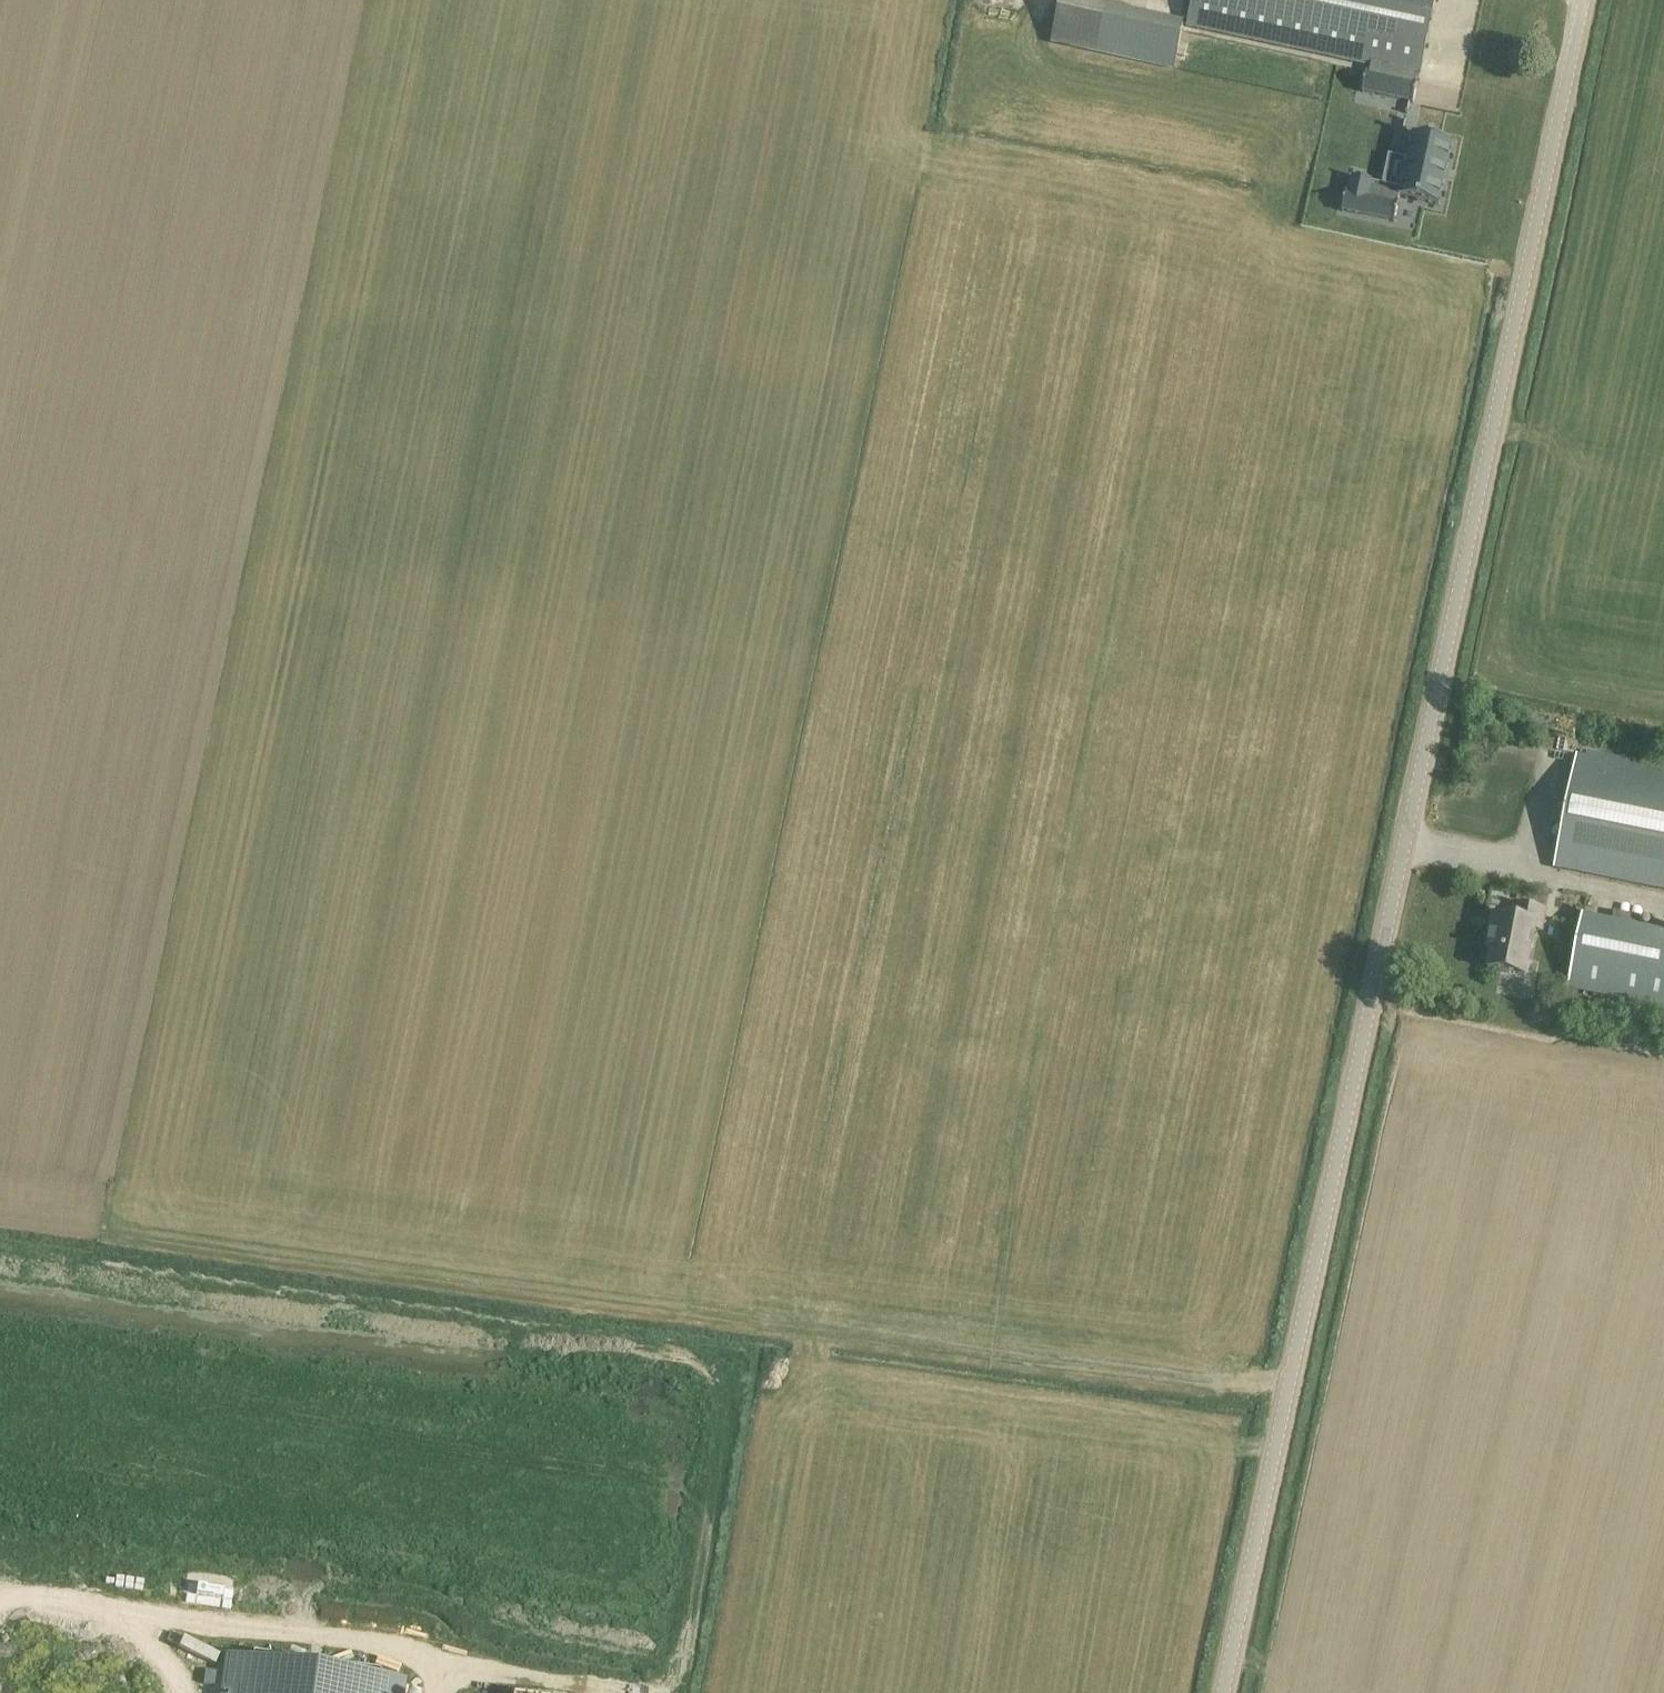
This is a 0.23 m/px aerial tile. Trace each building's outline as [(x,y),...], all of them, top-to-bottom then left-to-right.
[(1187,25),(1379,67),(1372,98),(1391,102),(1410,107),(1411,101),(1417,75),(1419,75),(1435,0),(1193,0),(1187,25)] [(1346,192),(1342,211),(1344,212),(1344,211),(1388,220),(1393,222),(1395,223),(1399,204),(1398,204),(1399,203),(1400,197),(1440,205),(1440,204),(1439,204),(1440,203),(1452,146),(1452,145),(1453,145),(1453,143),(1413,135),(1413,136),(1402,189),(1374,183),(1372,183),(1372,181),(1353,177),(1353,178),(1353,180),(1350,194),(1348,193),(1346,192)] [(1577,756),(1554,867),(1663,889),(1663,773),(1577,756)] [(1536,908),(1515,904),(1512,918),(1494,914),(1490,934),(1495,935),(1488,969),(1528,977),(1538,930),(1541,930),(1545,910),(1536,908)] [(1582,915),(1567,987),(1663,1007),(1663,1011),(1663,932),(1582,915)] [(220,1692),(405,1692),(407,1679),(226,1653),(220,1692)]
